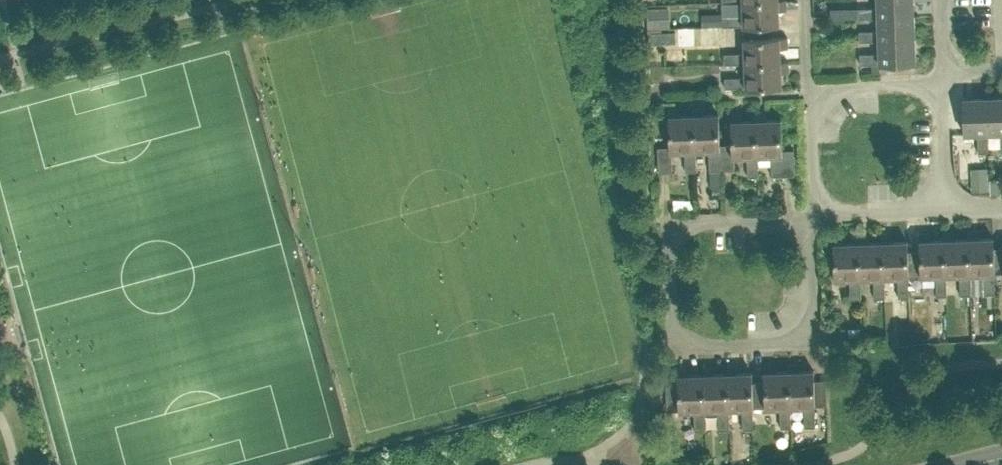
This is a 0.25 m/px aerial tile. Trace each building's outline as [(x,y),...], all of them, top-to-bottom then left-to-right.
[(769,25),(779,25),(779,10),(784,10),(784,5),(786,5),(786,0),(762,0),(742,1),(743,15),(723,16),(723,26),(743,25),(743,26),(744,26),(769,25)] [(858,18),(878,18),(878,17),(913,16),(912,0),(877,0),(878,7),(858,8),(858,18)] [(858,18),(858,8),(850,8),(850,19),(858,18)] [(879,30),(859,31),(859,41),(879,40),(914,39),(913,16),(878,17),(878,18),(879,30)] [(769,37),(769,31),(769,25),(744,26),(744,38),(744,53),(724,54),(724,64),(745,63),(781,62),(781,61),(780,48),(786,47),(785,42),(787,42),(787,37),(780,37),(769,37)] [(651,33),(651,44),(675,44),(675,33),(651,33)] [(880,64),(915,62),(914,39),(879,40),(879,53),(860,54),(860,64),(869,64),(878,63),(880,63),(880,64)] [(725,77),(725,88),(745,87),(745,88),(781,86),(781,72),(786,71),(786,66),(788,66),(788,61),(781,61),(781,62),(745,63),(745,77),(725,77)] [(878,63),(869,64),(870,75),(878,74),(878,63)] [(978,152),(988,152),(988,132),(987,132),(986,97),(963,98),(964,133),(977,133),(978,152)] [(1001,151),(1001,97),(986,97),(987,132),(988,132),(1000,132),(1001,152),(1001,151)] [(686,171),(696,171),(695,150),(694,114),(693,114),(680,115),(680,109),(675,110),(674,107),(669,108),(669,115),(670,146),(658,147),(659,172),(672,172),(671,151),(685,151),(686,171)] [(709,150),(710,170),(722,170),(721,145),(720,145),(719,113),(704,114),(704,108),(699,109),(699,107),(693,107),(693,114),(694,114),(695,150),(709,150)] [(772,176),(795,175),(794,150),(782,150),(781,119),(766,119),(766,114),(761,114),(761,112),(755,112),(755,120),(756,120),(757,156),(771,155),(772,176)] [(748,176),(758,176),(757,156),(756,120),(755,120),(742,120),(742,115),(737,115),(737,113),(731,113),(732,120),(731,120),(732,144),(721,145),(722,170),(734,169),(733,157),(747,156),(748,176)] [(994,273),(993,247),(993,237),(978,238),(978,232),(973,232),(973,230),(968,230),(968,238),(969,274),(970,274),(983,274),(984,294),(994,294),(994,273)] [(960,295),(971,294),(970,274),(969,274),(968,238),(954,238),(954,233),(949,233),(949,231),(944,231),(944,239),(945,275),(946,275),(959,275),(960,295)] [(936,296),(947,295),(946,275),(945,275),(944,239),(930,239),(930,234),(925,234),(925,232),(920,232),(920,240),(919,240),(920,250),(908,251),(908,276),(920,276),(935,275),(936,296)] [(908,276),(908,251),(907,240),(892,241),(892,235),(887,236),(887,233),(882,234),(882,241),(884,277),(898,277),(898,297),(909,297),(908,276)] [(874,298),(885,298),(884,277),(882,241),(869,242),(868,236),(863,236),(863,234),(858,235),(858,242),(860,278),(874,278),(874,298)] [(850,299),(861,299),(860,278),(858,242),(845,243),(844,237),(839,237),(839,235),(834,235),(834,243),(833,243),(835,279),(850,279),(850,299)] [(993,247),(994,273),(1001,273),(1001,247),(993,247)] [(841,320),(841,335),(855,334),(854,320),(841,320)] [(827,405),(826,380),(814,380),(814,370),(799,370),(799,365),(794,365),(793,363),(788,363),(788,370),(789,370),(790,407),(804,406),(805,426),(815,426),(814,406),(815,406),(815,405),(827,405)] [(789,370),(788,370),(775,371),(775,366),(770,366),(769,364),(764,364),(764,371),(764,382),(752,382),(753,407),(765,407),(765,408),(780,407),(781,427),(791,427),(790,407),(789,370)] [(732,365),(726,365),(726,373),(727,373),(728,409),(742,408),(743,429),(753,428),(752,408),(753,408),(753,407),(752,382),(752,372),(737,372),(737,367),(732,367),(732,365)] [(727,373),(726,373),(713,373),(713,368),(708,368),(708,366),(702,366),(703,374),(704,410),(718,409),(719,430),(729,429),(728,409),(727,373)] [(703,374),(689,374),(689,369),(684,369),(684,367),(678,367),(679,374),(678,374),(678,385),(666,385),(667,411),(679,410),(679,411),(694,410),(695,430),(705,430),(704,410),(703,374)]
